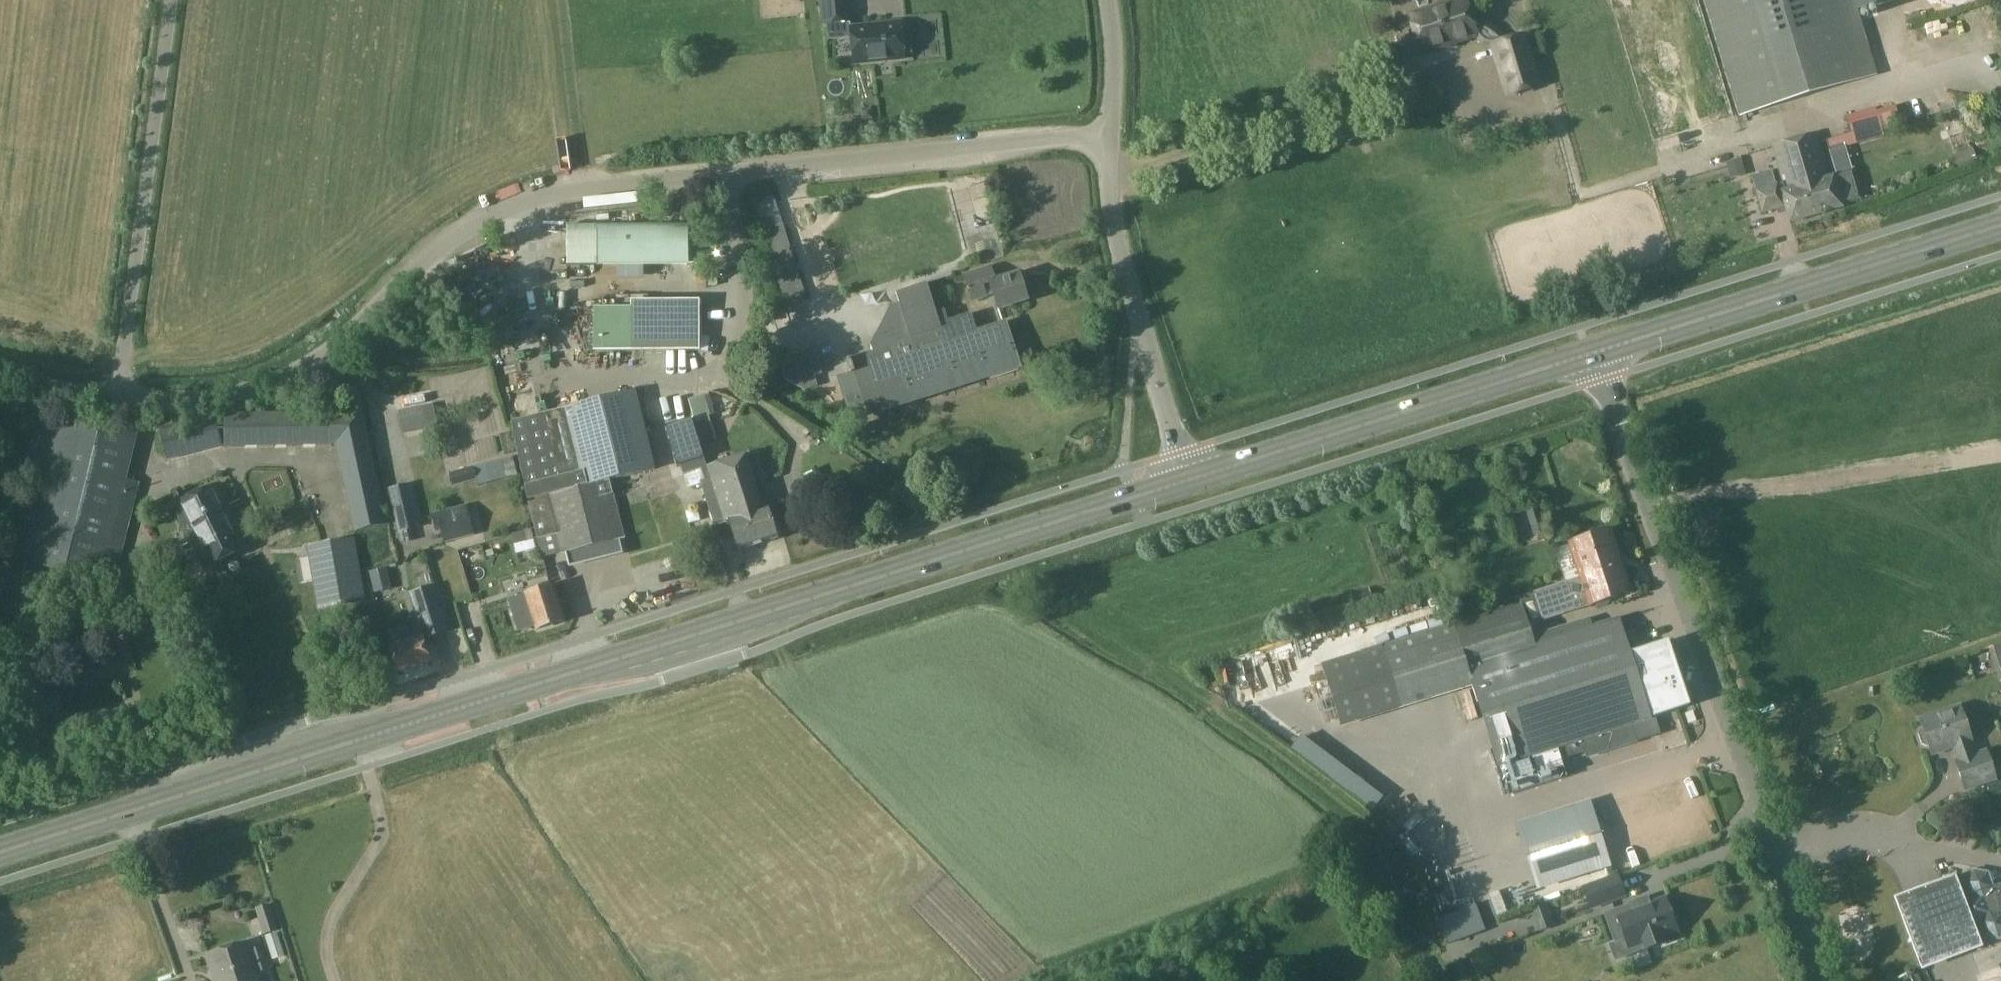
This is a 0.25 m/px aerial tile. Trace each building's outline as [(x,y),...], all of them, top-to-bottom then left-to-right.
[(823,24),(850,22),(848,0),(821,0),(823,24)] [(1474,36),(1468,17),(1464,1),(1450,5),(1448,2),(1445,1),(1442,0),(1440,1),(1437,3),(1436,6),(1436,9),(1412,16),(1415,26),(1412,28),(1410,31),(1409,35),(1410,38),(1413,41),(1416,42),(1420,42),(1423,52),(1474,36)] [(1739,116),(1876,74),(1853,0),(1704,0),(1739,116)] [(1857,11),(1875,5),(1873,0),(1853,0),(1857,11)] [(904,59),(900,23),(851,28),(854,64),(904,59)] [(1522,36),(1508,41),(1492,46),(1507,96),(1537,86),(1522,36)] [(1876,109),(1844,118),(1849,133),(1850,133),(1854,146),(1884,136),(1876,109)] [(1816,135),(1772,148),(1783,183),(1785,192),(1781,193),(1784,206),(1785,207),(1789,223),(1808,217),(1842,207),(1841,206),(1833,176),(1828,177),(1816,135)] [(1741,160),(1726,163),(1729,175),(1730,179),(1745,175),(1744,171),(1741,160)] [(1771,171),(1752,177),(1756,191),(1755,191),(1762,213),(1762,214),(1776,210),(1785,207),(1784,206),(1781,193),(1785,192),(1783,183),(1776,185),(1771,171)] [(754,203),(778,285),(799,278),(774,197),(754,203)] [(688,225),(567,225),(567,264),(617,264),(644,264),(688,264),(688,225)] [(992,294),(998,310),(1027,301),(1018,274),(995,281),(990,267),(963,276),(971,301),(992,294)] [(805,300),(799,278),(778,285),(785,305),(785,306),(805,300)] [(887,333),(874,337),(870,345),(873,354),(851,361),(851,360),(847,361),(852,377),(841,381),(841,379),(839,380),(852,419),(1018,367),(1005,325),(975,334),(970,317),(948,323),(944,311),(936,313),(927,284),(896,294),(899,304),(890,307),(886,315),(890,327),(887,333)] [(635,350),(635,307),(595,308),(595,351),(635,350)] [(698,307),(635,307),(635,350),(699,349),(698,307)] [(796,363),(790,364),(780,367),(784,380),(804,391),(817,387),(814,378),(812,372),(800,375),(796,363)] [(685,395),(691,422),(711,417),(704,390),(685,395)] [(541,559),(543,558),(561,554),(561,555),(566,554),(569,567),(622,554),(619,540),(625,539),(614,494),(613,494),(610,482),(656,470),(635,391),(511,422),(526,493),(538,545),(541,559)] [(424,420),(434,419),(433,403),(401,407),(404,432),(425,430),(424,420)] [(3,558),(114,586),(140,482),(127,480),(139,432),(39,410),(3,558)] [(682,411),(662,413),(664,428),(684,426),(682,411)] [(333,430),(225,430),(225,446),(337,445),(355,532),(387,525),(362,414),(333,414),(333,430)] [(216,422),(159,437),(165,460),(222,446),(216,422)] [(691,460),(704,457),(695,426),(663,436),(673,466),(691,460)] [(704,480),(700,481),(707,503),(736,493),(744,516),(764,510),(764,509),(754,480),(764,477),(757,454),(747,457),(746,453),(715,463),(715,464),(700,469),(704,480)] [(513,457),(473,467),(476,480),(478,486),(518,476),(513,457)] [(703,457),(680,464),(683,475),(701,469),(700,469),(706,467),(703,457)] [(476,480),(473,467),(450,473),(453,486),(476,480)] [(205,568),(248,548),(218,484),(175,505),(205,568)] [(390,509),(396,534),(399,533),(400,540),(413,537),(411,531),(419,530),(414,509),(410,510),(405,486),(388,489),(392,508),(390,509)] [(736,493),(707,503),(714,526),(730,521),(739,550),(778,537),(768,507),(764,509),(764,510),(744,516),(736,493)] [(444,543),(474,535),(466,506),(436,514),(444,543)] [(1538,506),(1525,510),(1529,524),(1542,520),(1538,506)] [(511,535),(513,545),(533,540),(531,530),(511,535)] [(1605,606),(1608,600),(1629,594),(1610,532),(1569,544),(1580,580),(1534,594),(1542,621),(1595,604),(1596,609),(1605,606)] [(367,603),(355,538),(307,546),(318,611),(367,603)] [(386,568),(369,572),(373,590),(391,586),(386,568)] [(410,593),(424,639),(446,632),(433,586),(410,593)] [(535,629),(536,630),(536,631),(563,622),(551,587),(525,596),(535,629)] [(535,629),(525,596),(508,601),(518,634),(535,629)] [(1527,625),(1520,603),(1319,668),(1340,731),(1471,688),(1498,769),(1593,737),(1599,755),(1635,742),(1630,727),(1628,728),(1628,726),(1648,719),(1648,716),(1651,715),(1652,718),(1688,706),(1667,642),(1631,654),(1632,656),(1628,657),(1617,620),(1534,646),(1530,634),(1527,625)] [(422,638),(410,641),(405,627),(389,632),(393,647),(389,648),(397,673),(430,663),(422,638)] [(2000,670),(2000,649),(1999,641),(1965,649),(1972,677),(2000,670)] [(1920,720),(1922,729),(1919,730),(1917,735),(1920,744),(1925,747),(1928,746),(1931,755),(1955,746),(1960,760),(1954,762),(1960,780),(1991,769),(1985,752),(1972,756),(1968,742),(1969,742),(1958,707),(1920,720)] [(1386,794),(1375,798),(1381,817),(1392,813),(1386,794)] [(1649,796),(1639,803),(1649,816),(1658,809),(1649,796)] [(1961,903),(1958,907),(1963,921),(1972,923),(1978,924),(1983,937),(1998,940),(2000,936),(2000,912),(1991,886),(1986,873),(1971,870),(1962,882),(1967,896),(1963,901),(1961,903)] [(1581,888),(1589,910),(1625,896),(1617,875),(1581,888)] [(1905,897),(1894,901),(1920,975),(1932,971),(1982,951),(1972,923),(1963,921),(1958,907),(1961,903),(1963,901),(1954,880),(1905,897)] [(1993,887),(1991,886),(2000,912),(2000,885),(1995,887),(1993,887)] [(1624,939),(1628,949),(1644,944),(1646,949),(1663,943),(1661,937),(1676,932),(1664,899),(1646,906),(1644,900),(1647,899),(1646,898),(1629,904),(1630,906),(1605,915),(1615,942),(1624,939)] [(1556,926),(1547,902),(1531,908),(1539,932),(1556,926)] [(269,904),(255,909),(263,933),(277,929),(269,904)] [(1476,907),(1438,920),(1449,945),(1485,932),(1476,907)] [(251,952),(248,941),(205,956),(213,980),(261,980),(256,965),(264,963),(260,950),(251,952)]
